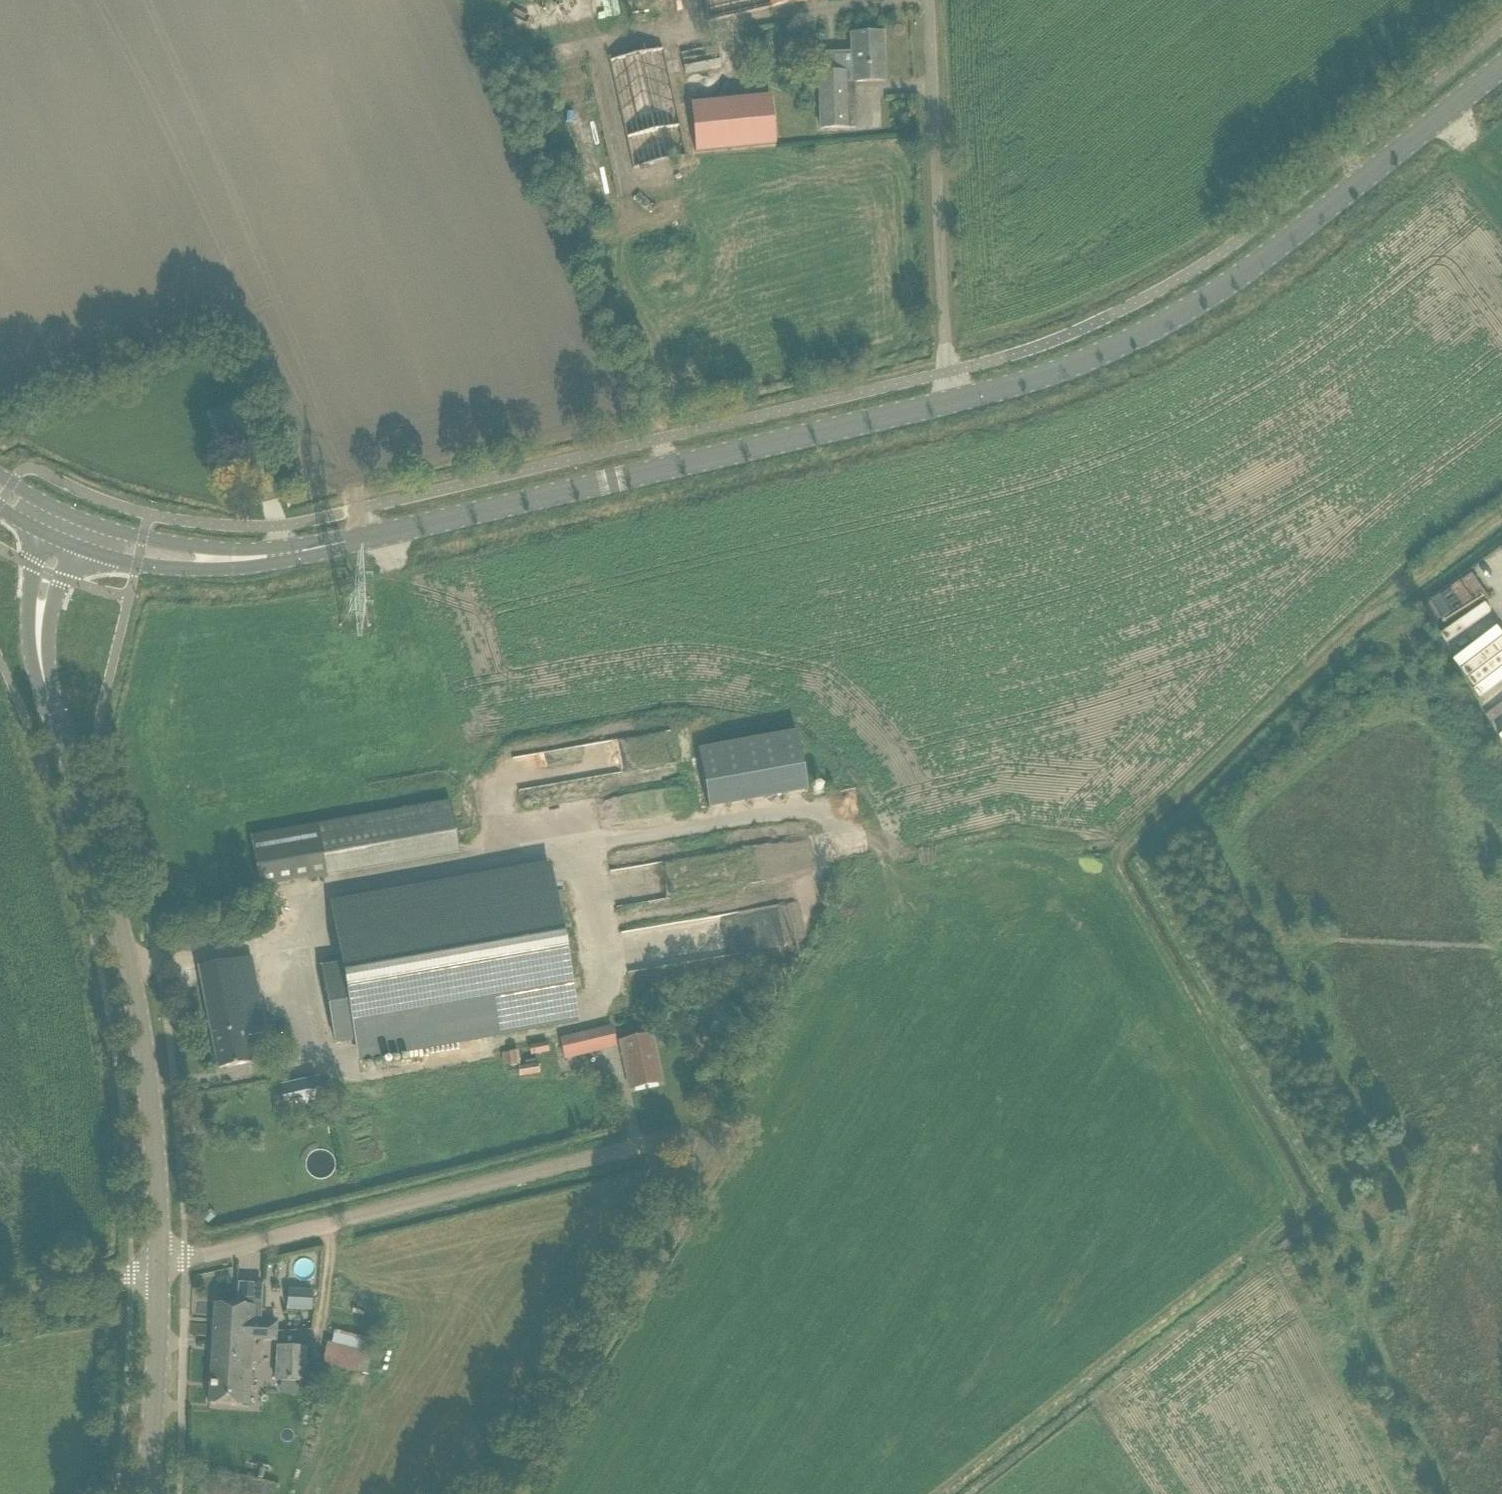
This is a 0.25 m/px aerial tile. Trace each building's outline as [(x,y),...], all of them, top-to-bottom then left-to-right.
[(708,22),(807,0),(703,0),(708,22)] [(818,73),(821,129),(854,128),(854,113),(846,113),(845,83),(884,81),(883,33),(851,34),(851,52),(825,53),(826,73),(818,73)] [(682,52),(685,74),(720,69),(717,47),(682,52)] [(609,61),(633,169),(686,157),(663,49),(609,61)] [(770,98),(690,106),(695,152),(775,145),(770,98)] [(1415,602),(1498,739),(1501,741),(1501,638),(1494,625),(1500,617),(1501,569),(1501,549),(1415,602)] [(787,733),(688,743),(695,804),(794,794),(787,733)] [(259,887),(325,875),(316,824),(249,837),(259,887)] [(345,961),(321,966),(335,1044),(356,1040),(359,1061),(578,1020),(574,1000),(548,861),(333,901),(345,961)] [(246,1036),(265,1033),(251,957),(198,967),(217,1069),(251,1063),(246,1036)] [(597,1054),(591,1031),(559,1039),(564,1062),(597,1054)] [(620,1042),(625,1070),(630,1089),(661,1082),(651,1035),(620,1042)] [(285,1113),(322,1104),(315,1077),(278,1086),(285,1113)] [(287,1309),(312,1311),(312,1291),(288,1290),(287,1309)] [(209,1404),(242,1406),(244,1378),(250,1378),(253,1339),(275,1340),(276,1323),(260,1322),(261,1306),(215,1303),(209,1404)] [(366,1353),(370,1340),(334,1331),(331,1344),(327,1343),(322,1364),(366,1375),(371,1355),(366,1353)] [(274,1380),(303,1382),(305,1347),(275,1345),(274,1380)] [(276,1487),(242,1478),(238,1493),(274,1493),(276,1487)]
